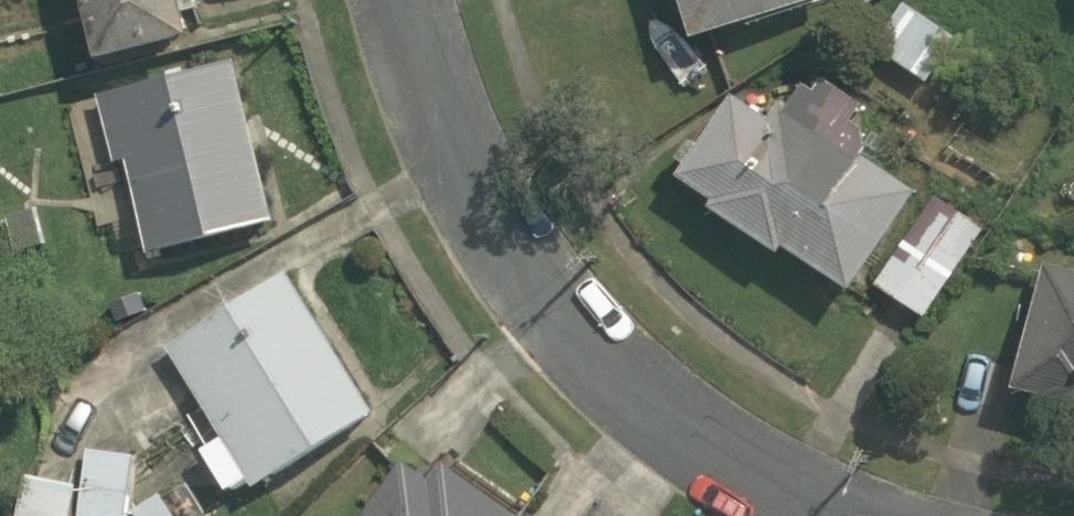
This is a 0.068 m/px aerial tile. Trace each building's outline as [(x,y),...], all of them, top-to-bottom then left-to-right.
[(105,62),(199,38),(189,0),(89,0),(105,62)] [(698,41),(827,0),(684,0),(698,41)] [(875,52),(929,86),(959,41),(905,6),(875,52)] [(129,161),(153,254),(278,223),(237,61),(98,97),(116,165),(129,161)] [(788,250),(854,294),(921,195),(855,150),(868,131),(856,122),(864,111),(825,85),(816,98),(804,90),(792,109),(782,103),(770,121),(736,98),(681,180),(716,203),(712,209),(783,257),(788,250)] [(877,287),(927,320),(982,237),(932,204),(877,287)] [(1047,266),(1017,389),(1073,404),(1073,273),(1047,266)] [(167,348),(221,434),(202,446),(228,488),(249,475),(257,488),(375,414),(287,273),(167,348)] [(133,456),(87,451),(81,515),(127,515),(133,456)] [(442,466),(431,482),(405,464),(369,515),(514,515),(442,466)] [(80,488),(24,477),(16,515),(75,515),(80,488)] [(158,492),(132,508),(137,515),(171,515),(158,492)]
